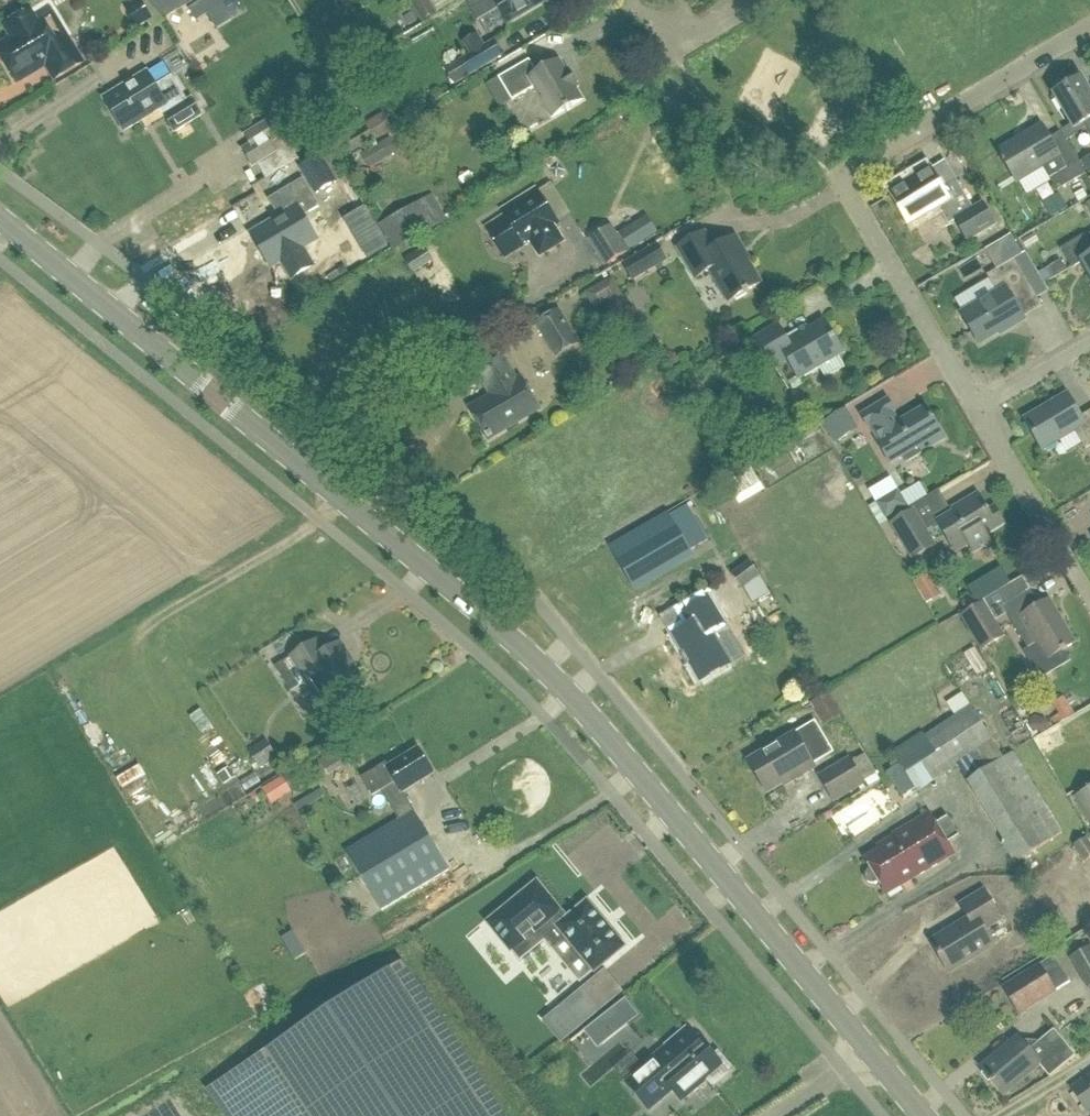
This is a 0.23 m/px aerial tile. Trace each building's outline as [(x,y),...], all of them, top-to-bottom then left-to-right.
[(188,9),(196,22),(207,15),(216,30),(232,20),(220,0),(203,0),(188,9)] [(436,14),(428,0),(418,0),(412,4),(422,22),(436,14)] [(546,0),(464,0),(477,22),(500,8),(509,23),(547,1),(546,0)] [(138,27),(151,18),(141,1),(127,10),(138,27)] [(31,14),(8,28),(15,40),(0,50),(0,53),(18,82),(48,64),(57,80),(83,64),(54,17),(39,26),(31,14)] [(494,42),(462,61),(446,70),(455,85),(503,57),(494,42)] [(537,74),(529,61),(499,78),(512,101),(534,88),(552,119),(583,101),(576,89),(579,88),(569,71),(566,72),(560,61),(537,74)] [(157,87),(149,74),(106,100),(126,133),(162,110),(176,134),(202,117),(192,100),(189,103),(173,78),(157,87)] [(1082,79),(1055,95),(1075,130),(1089,121),(1089,93),(1082,79)] [(267,178),(299,159),(286,137),(274,118),(244,137),(250,146),(242,151),(253,168),(258,165),(267,178)] [(1052,144),(1042,126),(1000,152),(1018,183),(1044,167),(1051,179),(1058,191),(1086,174),(1064,137),(1052,144)] [(317,194),(337,183),(321,156),(301,168),(317,194)] [(893,197),(889,199),(899,216),(903,214),(910,225),(940,208),(950,224),(956,221),(969,242),(997,226),(984,204),(974,210),(957,181),(944,189),(932,169),(928,171),(891,193),(893,197)] [(281,219),(260,232),(278,262),(281,261),(292,279),(314,266),(303,248),(316,240),(303,217),(319,207),(304,181),(270,200),(281,219)] [(540,258),(565,243),(556,228),(561,225),(538,188),(502,211),(506,216),(487,228),(506,259),(531,244),(540,258)] [(395,251),(436,227),(421,202),(380,225),(395,251)] [(388,248),(366,210),(347,221),(369,259),(388,248)] [(630,250),(655,234),(645,218),(619,234),(630,250)] [(605,267),(629,251),(612,226),(588,241),(605,267)] [(714,250),(705,233),(678,249),(696,280),(710,271),(729,303),(761,284),(734,238),(714,250)] [(1009,260),(1021,253),(1012,236),(1000,243),(1009,260)] [(1061,250),(1073,269),(1082,263),(1089,276),(1089,236),(1085,239),(1084,236),(1061,250)] [(633,282),(668,262),(658,244),(623,264),(633,282)] [(419,266),(425,275),(442,264),(436,255),(419,266)] [(980,345),(1024,319),(1011,297),(1030,285),(1015,260),(988,276),(998,293),(962,315),(980,345)] [(1055,276),(1066,269),(1061,261),(1050,267),(1055,276)] [(595,306),(614,296),(606,281),(587,291),(595,306)] [(614,312),(625,306),(619,294),(608,300),(614,312)] [(557,356),(578,344),(558,311),(538,323),(557,356)] [(841,356),(833,342),(835,341),(824,323),(789,343),(779,326),(753,341),(771,371),(788,361),(799,381),(819,369),(826,380),(844,369),(838,358),(841,356)] [(518,381),(505,359),(481,373),(494,396),(472,409),(490,439),(541,409),(523,379),(518,381)] [(1068,396),(1025,422),(1043,451),(1076,431),(1087,450),(1089,448),(1089,414),(1082,419),(1068,396)] [(907,464),(923,455),(921,453),(926,450),(927,451),(939,444),(938,444),(944,440),(941,435),(942,435),(926,407),(905,419),(905,420),(898,424),(893,415),(895,413),(889,402),(888,400),(862,415),(891,465),(903,458),(907,464)] [(839,441),(858,430),(846,409),(827,420),(839,441)] [(886,519),(908,506),(898,490),(877,503),(886,519)] [(988,512),(977,495),(953,509),(955,512),(937,522),(956,554),(969,546),(974,554),(991,544),(987,536),(1005,525),(995,507),(988,512)] [(912,560),(936,546),(915,510),(890,524),(912,560)] [(677,530),(668,515),(667,514),(609,547),(636,592),(693,558),(690,553),(708,541),(696,519),(677,530)] [(742,589),(760,576),(749,562),(732,575),(742,589)] [(986,578),(968,588),(978,606),(984,602),(996,595),(986,578)] [(1064,653),(1067,652),(1066,650),(1076,644),(1050,601),(1040,607),(1031,592),(1003,608),(1029,651),(1028,656),(1040,675),(1044,676),(1066,663),(1067,659),(1064,653)] [(693,625),(674,636),(684,654),(681,656),(686,666),(690,663),(701,683),(703,682),(701,678),(727,663),(729,667),(731,665),(730,664),(731,663),(742,656),(726,628),(725,625),(726,625),(710,599),(687,613),(693,625)] [(981,651),(1005,637),(984,602),(978,606),(961,616),(981,651)] [(341,643),(326,652),(319,641),(308,648),(276,668),(292,693),(322,674),(340,702),(366,685),(351,661),(353,660),(341,643)] [(918,792),(993,742),(970,706),(895,756),(918,792)] [(795,734),(748,762),(767,793),(792,778),(794,781),(815,768),(810,761),(831,749),(815,722),(795,734)] [(260,768),(277,757),(266,741),(249,753),(260,768)] [(435,775),(420,749),(390,768),(388,764),(363,779),(374,797),(382,792),(399,820),(346,852),(382,912),(450,870),(404,794),(435,775)] [(1018,862),(1062,833),(1013,754),(968,783),(1018,862)] [(819,776),(835,803),(866,784),(850,758),(819,776)] [(269,788),(279,803),(299,791),(289,775),(269,788)] [(1076,798),(1089,821),(1089,790),(1076,798)] [(880,851),(864,860),(871,870),(868,872),(866,876),(865,880),(868,884),(872,885),(876,885),(879,883),(886,896),(955,856),(948,844),(960,837),(948,818),(937,824),(930,813),(893,836),(894,837),(877,847),(880,851)] [(490,923),(488,924),(490,926),(519,961),(519,962),(521,963),(522,962),(546,942),(551,949),(580,984),(595,972),(625,948),(588,903),(567,920),(538,886),(539,886),(537,884),(535,885),(536,886),(490,923)] [(952,973),(995,947),(985,931),(1002,921),(985,893),(960,907),(969,921),(931,944),(940,959),(942,958),(952,973)] [(1089,987),(1089,947),(1070,959),(1088,988),(1089,987)] [(1039,968),(1004,990),(1020,1016),(1070,984),(1054,958),(1038,968),(1039,968)] [(225,1115),(503,1115),(402,964),(209,1093),(225,1115)] [(578,994),(544,1022),(561,1044),(596,1015),(578,994)] [(640,1017),(626,1000),(584,1032),(598,1049),(640,1017)] [(699,1039),(696,1041),(688,1030),(648,1063),(650,1064),(626,1084),(649,1111),(672,1092),(681,1102),(707,1080),(713,1087),(731,1072),(718,1056),(715,1058),(699,1039)] [(1029,1051),(1021,1041),(1018,1038),(981,1069),(1004,1096),(1040,1066),(1050,1078),(1076,1057),(1054,1031),(1040,1042),(1029,1051)] [(1072,1090),(1088,1113),(1089,1112),(1089,1077),(1072,1090)]
